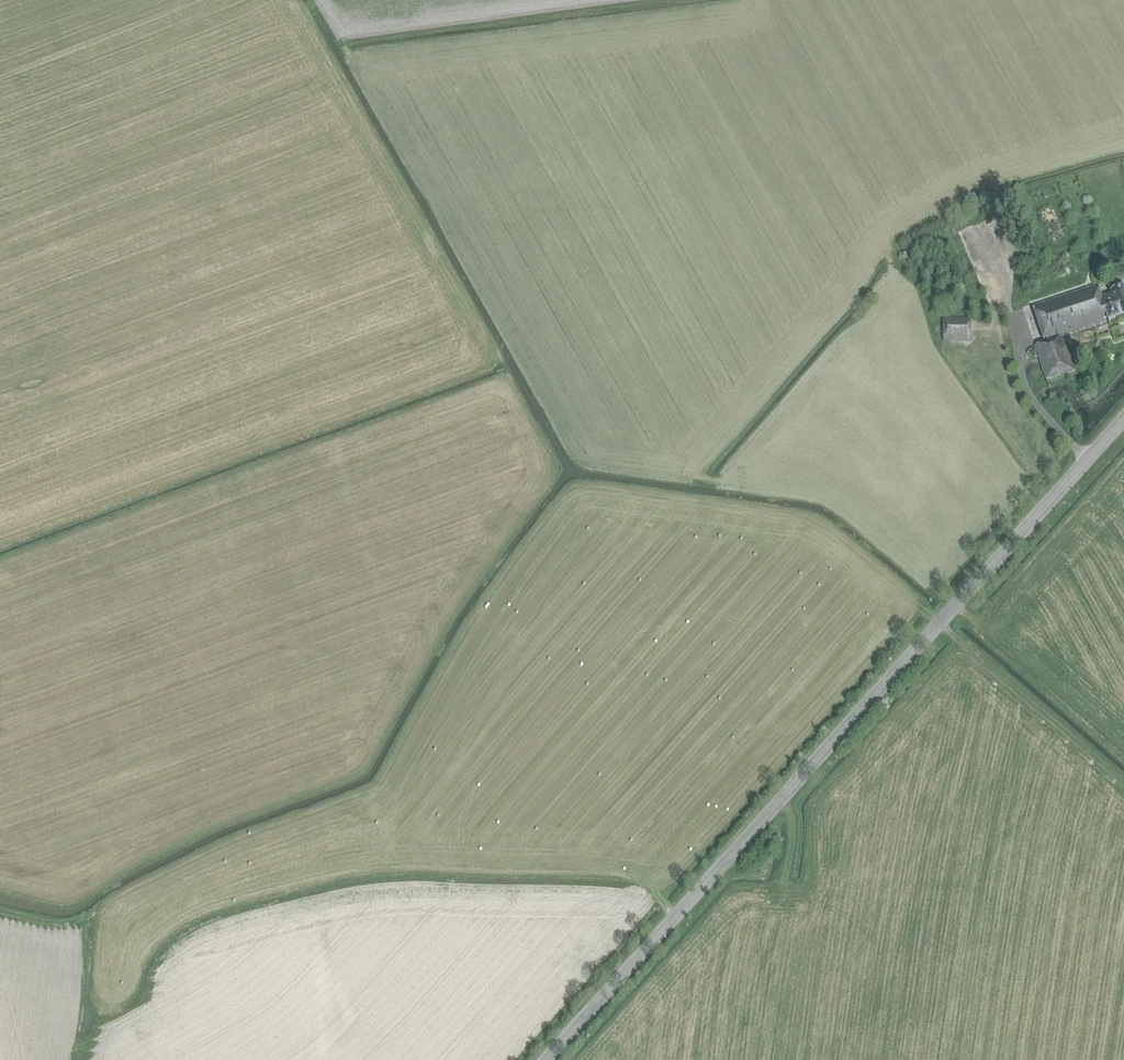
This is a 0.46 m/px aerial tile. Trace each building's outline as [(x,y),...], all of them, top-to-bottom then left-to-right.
[(1123,316),(1123,287),(1110,291),(1112,294),(1104,297),(1099,284),(1033,306),(1045,343),(1035,346),(1046,380),(1073,371),(1063,337),(1105,323),(1104,320),(1107,319),(1108,322),(1123,316)] [(970,317),(943,317),(943,341),(970,341),(970,317)]
